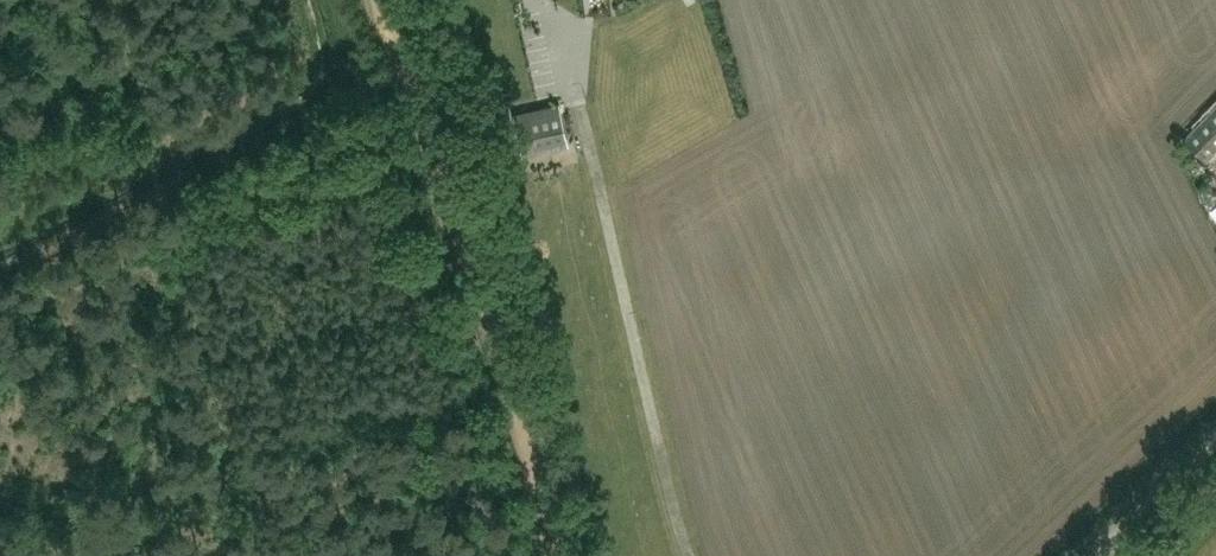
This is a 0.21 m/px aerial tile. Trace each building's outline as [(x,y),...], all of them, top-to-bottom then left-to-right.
[(1185,138),(1207,160),(1215,150),(1215,106),(1185,138)] [(511,117),(518,152),(565,142),(557,107),(511,117)]
